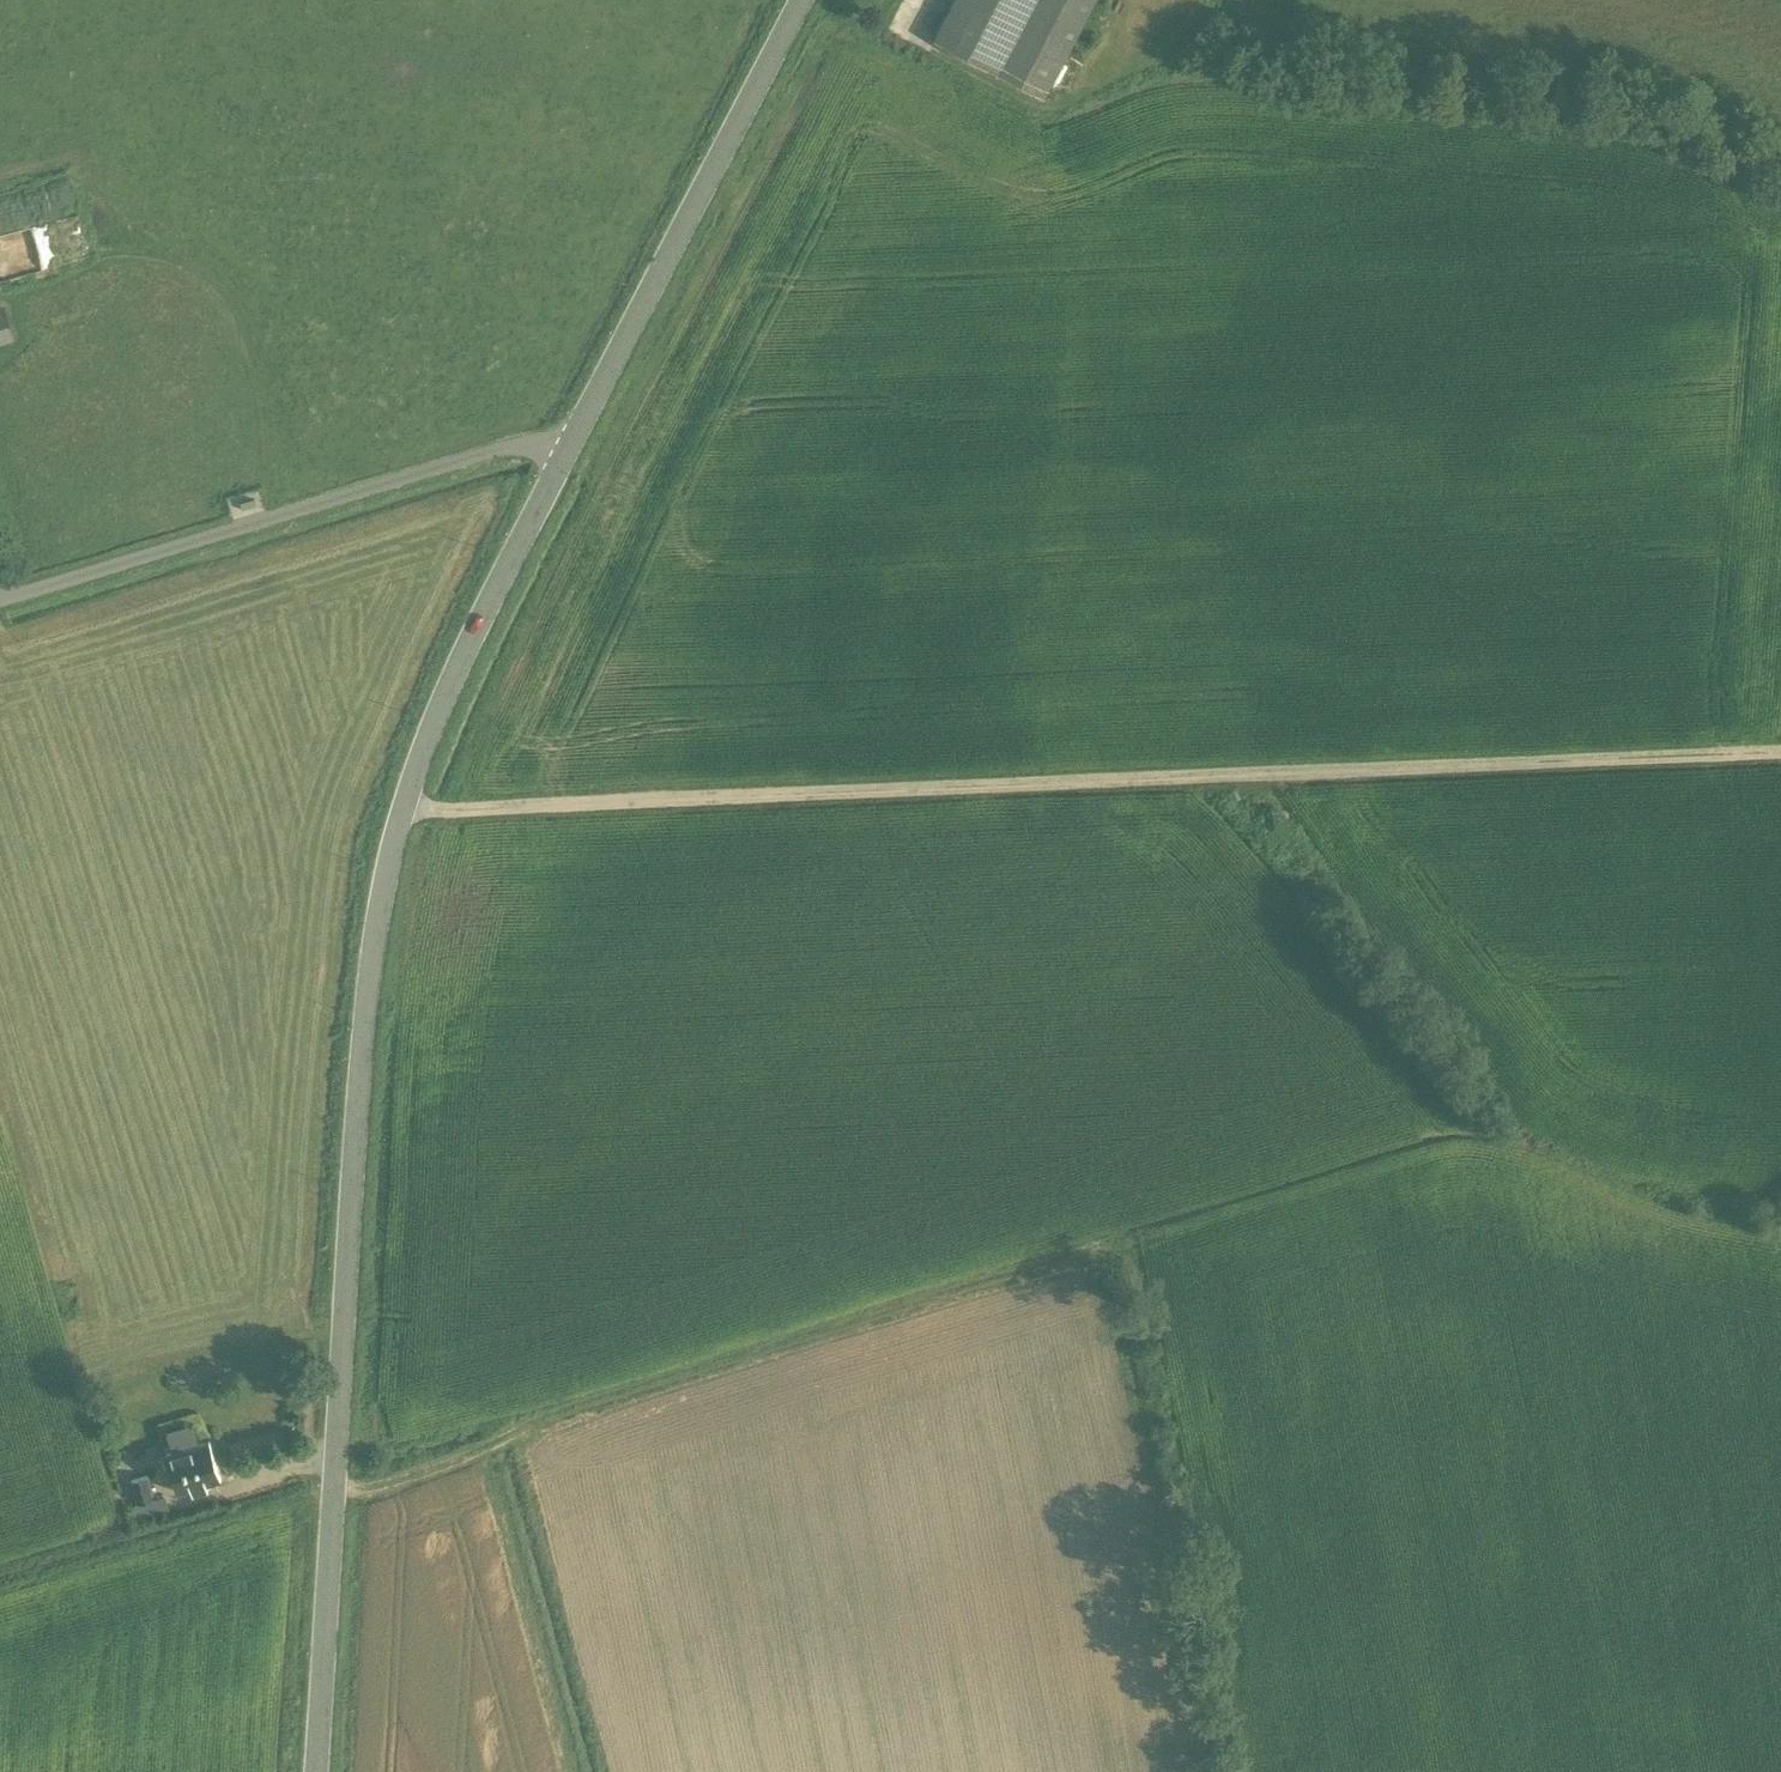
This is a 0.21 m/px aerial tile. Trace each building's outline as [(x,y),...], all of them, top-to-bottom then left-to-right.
[(934,38),(1042,94),(1091,0),(954,0),(934,38)] [(0,308),(0,339),(49,324),(40,296),(0,308)] [(209,1438),(165,1451),(177,1489),(190,1485),(191,1491),(207,1487),(206,1480),(220,1476),(209,1438)] [(141,1450),(142,1471),(163,1469),(162,1448),(141,1450)] [(147,1473),(131,1478),(137,1500),(154,1496),(147,1473)]
